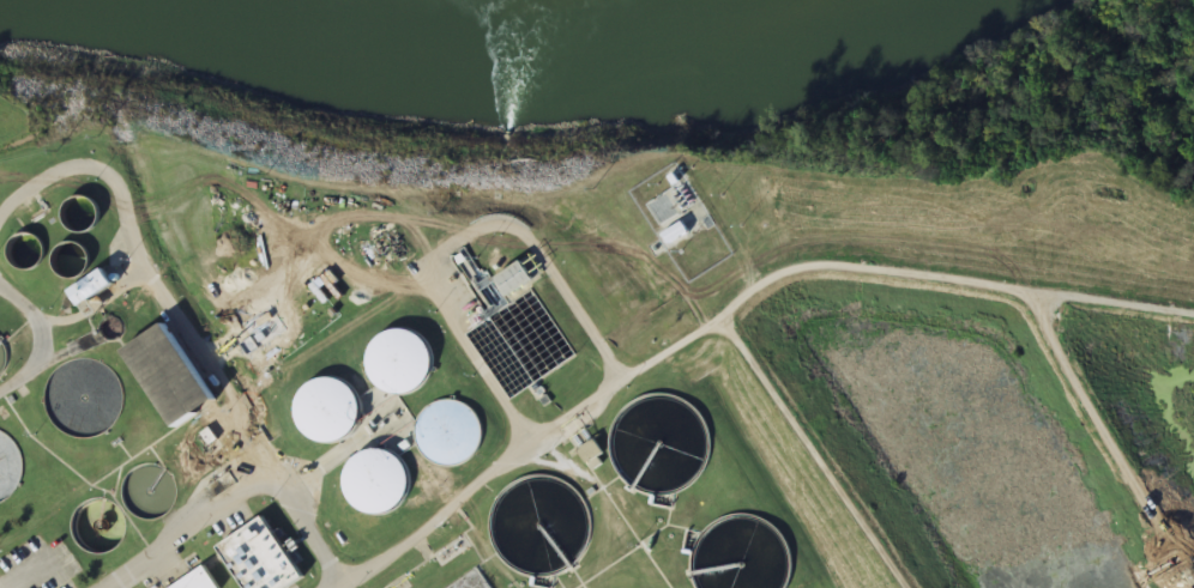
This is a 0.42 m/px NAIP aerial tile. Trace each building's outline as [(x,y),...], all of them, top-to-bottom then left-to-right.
[(681,247),(678,241),(692,234),(673,190),(648,201),(670,252),(681,247)] [(85,268),(73,243),(54,252),(67,277),(85,268)] [(508,298),(534,280),(521,261),(495,278),(508,298)] [(114,287),(105,270),(69,288),(78,306),(114,287)] [(124,349),(172,428),(214,403),(166,324),(124,349)] [(379,390),(422,389),(421,331),(377,332),(379,390)] [(353,436),(349,379),(304,382),(309,440),(353,436)] [(680,502),(709,413),(633,388),(604,477),(680,502)] [(433,397),(419,454),(464,465),(478,407),(433,397)] [(590,470),(606,458),(594,441),(577,452),(590,470)] [(390,450),(349,463),(366,517),(407,504),(390,450)] [(548,587),(559,587),(601,516),(524,470),(479,547),(548,587)] [(244,587),(288,587),(301,580),(266,517),(219,543),(244,587)] [(777,523),(754,517),(706,518),(695,558),(697,587),(774,587),(778,574),(777,523)] [(204,567),(172,587),(218,587),(204,567)]
